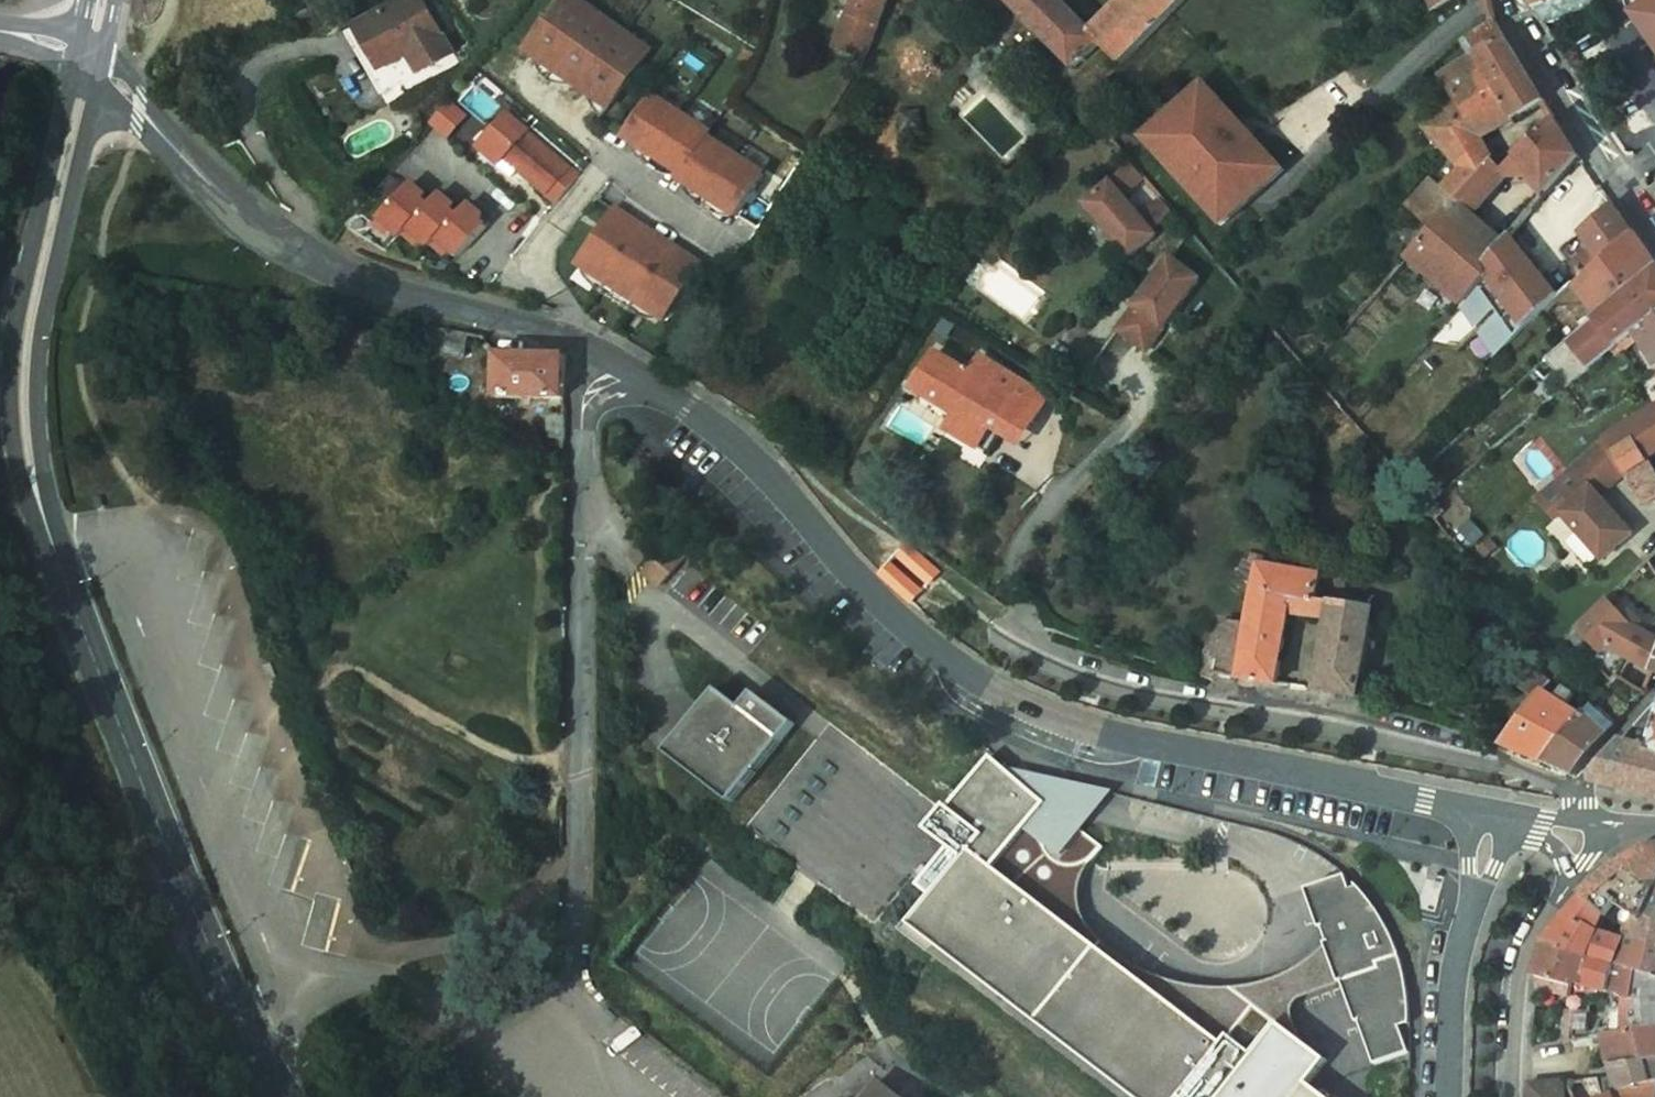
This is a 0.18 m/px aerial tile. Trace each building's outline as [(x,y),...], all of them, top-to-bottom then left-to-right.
[(391,90),(419,73),(408,54),(421,47),(432,66),(453,54),(422,0),(403,0),(355,28),(391,90)] [(578,0),(565,0),(529,52),(537,58),(544,63),(552,52),(576,69),(568,80),(572,83),(592,97),(598,101),(606,90),(618,98),(651,51),(578,0)] [(865,58),(886,0),(865,0),(859,17),(851,14),(848,13),(835,47),(865,58)] [(851,14),(859,17),(865,0),(856,0),(851,14)] [(1074,69),(1101,43),(1103,41),(1094,32),(1062,0),(1006,0),(1074,69)] [(1101,24),(1132,56),(1183,3),(1180,0),(1125,0),(1101,24)] [(1436,12),(1455,0),(1430,0),(1436,12)] [(1533,8),(1558,0),(1531,0),(1533,8)] [(1533,8),(1543,24),(1599,6),(1597,0),(1558,0),(1533,8)] [(1644,9),(1654,25),(1654,2),(1644,9)] [(1472,60),(1479,55),(1506,37),(1495,18),(1460,41),(1471,58),(1472,60)] [(1103,41),(1101,43),(1123,65),(1132,56),(1101,24),(1094,32),(1103,41)] [(382,95),(391,90),(355,28),(346,33),(382,95)] [(1528,72),(1506,37),(1479,55),(1500,89),(1528,72)] [(421,47),(408,54),(419,73),(432,66),(421,47)] [(552,52),(544,63),(568,80),(576,69),(552,52)] [(1500,89),(1479,55),(1472,60),(1471,58),(1441,77),(1456,98),(1454,98),(1453,98),(1451,99),(1450,100),(1449,101),(1448,102),(1447,104),(1447,105),(1447,107),(1447,108),(1448,110),(1426,129),(1450,156),(1482,139),(1515,120),(1500,89)] [(1500,89),(1515,120),(1546,101),(1528,72),(1500,89)] [(1204,84),(1145,138),(1224,224),(1283,171),(1252,136),(1239,148),(1222,130),(1235,118),(1204,84)] [(606,90),(598,101),(610,110),(618,98),(606,90)] [(712,134),(656,98),(632,135),(688,171),(685,176),(741,212),(765,175),(709,139),(712,134)] [(446,107),(431,123),(446,136),(460,119),(446,107)] [(508,115),(480,148),(499,164),(500,164),(506,156),(521,168),(519,171),(557,203),(579,176),(508,115)] [(1235,118),(1222,130),(1239,148),(1252,136),(1235,118)] [(1557,119),(1518,156),(1527,167),(1548,194),(1581,156),(1557,119)] [(632,135),(629,140),(640,147),(666,164),(685,176),(688,171),(632,135)] [(1492,159),(1482,139),(1450,156),(1451,158),(1433,178),(1459,201),(1494,162),(1494,161),(1492,159)] [(499,164),(498,165),(506,172),(513,178),(519,171),(521,168),(506,156),(500,164),(499,164)] [(1527,167),(1518,156),(1508,166),(1514,172),(1517,175),(1527,167)] [(1507,179),(1514,172),(1508,166),(1503,170),(1494,161),(1494,162),(1505,175),(1504,175),(1507,179)] [(1459,201),(1457,203),(1473,216),(1507,179),(1504,175),(1505,175),(1494,162),(1459,201)] [(1086,204),(1100,221),(1102,220),(1124,237),(1119,243),(1131,257),(1157,236),(1152,230),(1173,213),(1162,199),(1141,217),(1123,196),(1144,178),(1138,172),(1132,165),(1086,204)] [(685,176),(682,181),(699,192),(725,208),(738,217),(741,212),(685,176)] [(391,177),(384,185),(392,192),(399,184),(391,177)] [(1459,201),(1433,178),(1409,206),(1417,214),(1399,236),(1415,250),(1434,228),(1435,229),(1457,203),(1459,201)] [(419,190),(412,184),(382,219),(403,237),(410,229),(431,247),(439,239),(460,258),(486,227),(480,221),(484,217),(475,209),(469,204),(458,217),(452,211),(455,207),(446,199),(440,194),(430,207),(423,201),(427,197),(419,190)] [(1504,242),(1473,216),(1457,203),(1435,229),(1434,228),(1415,250),(1408,258),(1464,305),(1489,276),(1487,264),(1504,242)] [(1582,278),(1634,233),(1615,205),(1581,234),(1593,250),(1573,267),(1582,278)] [(633,220),(618,210),(601,236),(582,266),(666,320),(702,265),(689,257),(662,239),(633,220)] [(1597,314),(1654,267),(1654,263),(1634,233),(1582,278),(1574,285),(1591,306),(1597,314)] [(1510,235),(1504,242),(1487,264),(1489,276),(1525,327),(1555,301),(1559,297),(1510,235)] [(1200,279),(1171,258),(1118,330),(1135,342),(1152,319),(1164,328),(1200,279)] [(1613,351),(1638,330),(1654,317),(1654,267),(1597,314),(1570,337),(1593,366),(1613,351)] [(1489,276),(1464,305),(1479,326),(1499,305),(1504,309),(1482,331),(1498,355),(1525,327),(1489,276)] [(1559,297),(1555,301),(1561,307),(1591,306),(1574,285),(1559,297)] [(213,303),(206,302),(205,310),(212,311),(213,303)] [(1654,355),(1654,317),(1638,330),(1613,351),(1618,357),(1643,335),(1654,355)] [(1152,319),(1135,342),(1147,351),(1164,328),(1152,319)] [(469,333),(450,330),(447,355),(466,358),(469,333)] [(924,375),(966,401),(958,414),(948,430),(988,454),(1001,432),(986,423),(991,415),(995,417),(997,418),(1000,418),(1002,417),(1004,414),(1005,412),(1005,409),(1004,407),(1004,406),(1034,424),(1049,399),(999,368),(989,384),(973,375),(976,371),(973,369),(966,365),(963,369),(937,353),(924,375)] [(565,399),(565,355),(498,354),(498,399),(565,399)] [(981,357),(973,369),(976,371),(973,375),(989,384),(999,368),(981,357)] [(916,388),(958,414),(966,401),(924,375),(916,388)] [(1034,424),(1004,406),(1004,407),(1005,409),(1005,412),(1004,414),(1002,417),(1000,418),(997,418),(995,417),(991,415),(986,423),(1001,432),(1021,444),(1034,424)] [(1625,426),(1645,460),(1654,453),(1654,408),(1625,426)] [(566,415),(549,416),(549,438),(565,437),(566,415)] [(1645,460),(1625,426),(1603,439),(1624,475),(1642,506),(1654,500),(1654,477),(1645,460)] [(432,439),(424,444),(430,453),(437,449),(432,439)] [(1600,497),(1624,475),(1603,439),(1564,474),(1538,497),(1558,519),(1563,514),(1604,560),(1633,534),(1600,497)] [(650,541),(633,563),(639,567),(656,546),(650,541)] [(670,542),(645,573),(661,586),(686,554),(670,542)] [(905,543),(896,554),(929,583),(938,572),(905,543)] [(1368,640),(1373,609),(1316,600),(1320,576),(1319,575),(1268,567),(1269,559),(1248,553),(1242,567),(1258,572),(1255,592),(1249,625),(1228,619),(1208,650),(1196,676),(1214,681),(1219,676),(1278,685),(1289,614),(1329,620),(1323,660),(1318,691),(1359,697),(1367,650),(1369,650),(1371,640),(1368,640)] [(921,591),(889,563),(880,574),(897,591),(911,603),(921,591)] [(689,569),(667,597),(740,653),(761,625),(689,569)] [(1625,618),(1609,602),(1580,630),(1598,650),(1590,658),(1614,684),(1618,679),(1621,681),(1632,660),(1653,672),(1654,668),(1654,638),(1638,629),(1642,625),(1631,613),(1625,618)] [(1580,630),(1578,628),(1569,637),(1590,658),(1598,650),(1580,630)] [(273,663),(265,667),(271,682),(280,678),(273,663)] [(1552,683),(1537,671),(1521,690),(1536,701),(1531,708),(1503,747),(1524,756),(1545,765),(1582,716),(1568,707),(1575,696),(1564,689),(1557,700),(1545,693),(1552,683)] [(1536,701),(1521,690),(1516,698),(1531,708),(1536,701)] [(671,754),(734,803),(794,724),(755,694),(743,710),(719,691),(671,754)] [(1625,741),(1653,749),(1654,740),(1654,705),(1625,741)] [(1576,776),(1610,735),(1585,712),(1582,716),(1545,765),(1574,777),(1576,776)] [(1653,749),(1625,741),(1595,776),(1596,783),(1654,798),(1654,740),(1653,749)] [(1084,834),(1114,795),(1081,786),(1056,809),(1008,768),(995,756),(955,810),(951,808),(932,832),(956,850),(928,889),(939,898),(974,853),(999,872),(1032,830),(1066,858),(1084,834)] [(1081,786),(1008,768),(1056,809),(1081,786)] [(1103,849),(1084,834),(1066,858),(1032,830),(999,872),(1100,949),(1105,944),(1099,938),(1089,927),(1083,913),(1081,901),(1082,885),(1089,869),(1103,849)] [(1584,898),(1606,915),(1609,918),(1619,906),(1643,922),(1645,918),(1654,896),(1654,846),(1649,846),(1622,863),(1594,887),(1583,897),(1584,898)] [(1308,1085),(1325,1061),(1279,1024),(1255,1056),(1232,1038),(1226,1046),(1100,949),(999,872),(974,853),(939,898),(917,928),(1137,1096),(1323,1096),(1308,1085)] [(1368,898),(1358,886),(1351,888),(1346,875),(1307,890),(1322,930),(1324,929),(1329,943),(1327,944),(1342,984),(1344,984),(1359,1025),(1361,1024),(1377,1066),(1411,1054),(1402,1028),(1412,1025),(1410,1001),(1408,986),(1406,976),(1398,950),(1385,925),(1377,909),(1368,898)] [(1645,918),(1654,921),(1654,896),(1645,918)] [(1593,958),(1584,986),(1605,993),(1609,994),(1615,966),(1647,975),(1653,944),(1635,940),(1625,937),(1624,939),(1600,931),(1601,928),(1606,915),(1584,898),(1570,912),(1551,937),(1546,943),(1580,954),(1585,955),(1593,958)] [(1625,937),(1635,940),(1643,922),(1619,906),(1609,918),(1606,915),(1601,928),(1625,937)] [(1647,975),(1654,977),(1654,921),(1645,918),(1643,922),(1635,940),(1653,944),(1647,975)] [(1577,966),(1580,954),(1546,943),(1537,974),(1537,977),(1571,987),(1572,983),(1577,966)] [(1572,983),(1577,985),(1585,955),(1580,954),(1577,966),(1572,983)] [(1577,985),(1584,986),(1593,958),(1585,955),(1577,985)] [(1647,975),(1615,966),(1609,994),(1634,1001),(1634,1030),(1654,1029),(1654,977),(1647,975)] [(1574,1013),(1566,1011),(1564,1025),(1571,1026),(1574,1013)] [(1590,1012),(1574,1011),(1574,1013),(1571,1041),(1587,1039),(1590,1012)] [(1634,1030),(1603,1034),(1603,1036),(1594,1038),(1595,1045),(1605,1043),(1610,1067),(1654,1061),(1654,1029),(1634,1030)] [(1613,1077),(1599,1079),(1605,1096),(1612,1096),(1617,1094),(1634,1089),(1654,1083),(1654,1061),(1610,1067),(1613,1077)] [(880,1081),(868,1096),(901,1096),(880,1081)] [(1530,1096),(1562,1096),(1561,1083),(1531,1085),(1530,1096)] [(1634,1089),(1617,1094),(1618,1096),(1654,1096),(1654,1083),(1634,1089)]
